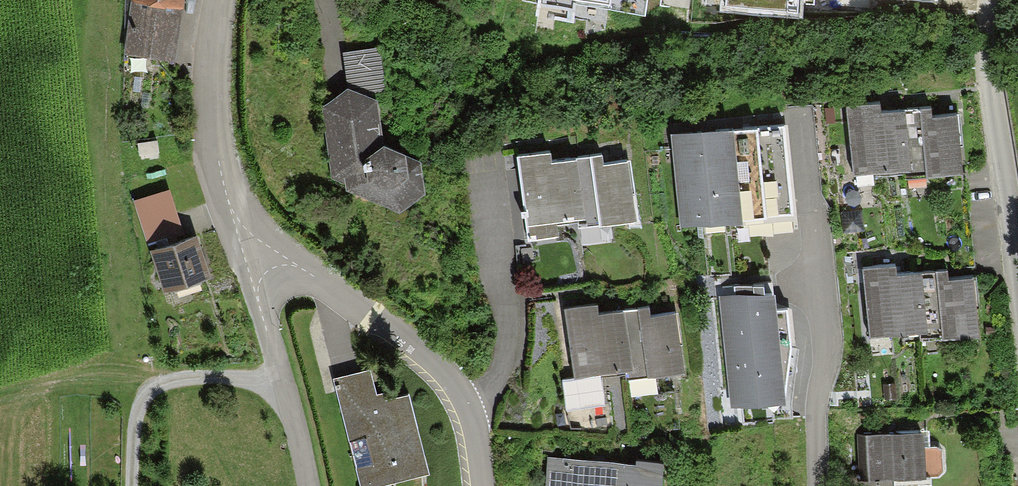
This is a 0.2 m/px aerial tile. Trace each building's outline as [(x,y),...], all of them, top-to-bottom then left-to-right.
[(184,0),(131,0),(124,48),(177,55),(184,0)] [(645,8),(646,0),(572,0),(645,8)] [(722,10),(802,15),(803,0),(722,0),(722,10)] [(380,49),(341,54),(347,90),(362,97),(387,93),(380,49)] [(347,191),(396,217),(423,193),(419,162),(383,145),(375,102),(362,97),(347,90),(321,111),(333,175),(346,183),(347,191)] [(846,103),(854,174),(903,168),(895,98),(846,103)] [(949,102),(896,108),(904,178),(957,171),(949,102)] [(749,130),(675,137),(682,219),(757,212),(749,130)] [(157,136),(136,140),(139,153),(160,149),(157,136)] [(525,221),(576,215),(568,147),(517,154),(525,221)] [(619,153),(570,159),(578,223),(627,217),(619,153)] [(170,184),(133,197),(147,236),(154,234),(156,241),(165,238),(163,231),(184,224),(170,184)] [(164,286),(212,271),(197,227),(165,238),(156,241),(150,243),(164,286)] [(895,265),(866,268),(872,333),(919,329),(913,274),(895,276),(895,265)] [(946,272),(921,274),(924,336),(976,333),(972,278),(946,279),(946,272)] [(781,397),(771,293),(723,298),(733,402),(781,397)] [(566,309),(577,374),(624,366),(615,312),(595,315),(593,304),(566,309)] [(647,306),(619,310),(628,375),(680,368),(672,315),(649,318),(647,306)] [(430,470),(409,389),(386,395),(384,388),(377,390),(371,365),(334,374),(362,485),(365,485),(430,470)] [(866,478),(916,476),(914,427),(863,429),(866,478)] [(547,452),(546,485),(662,485),(664,453),(636,452),(636,456),(547,452)]
